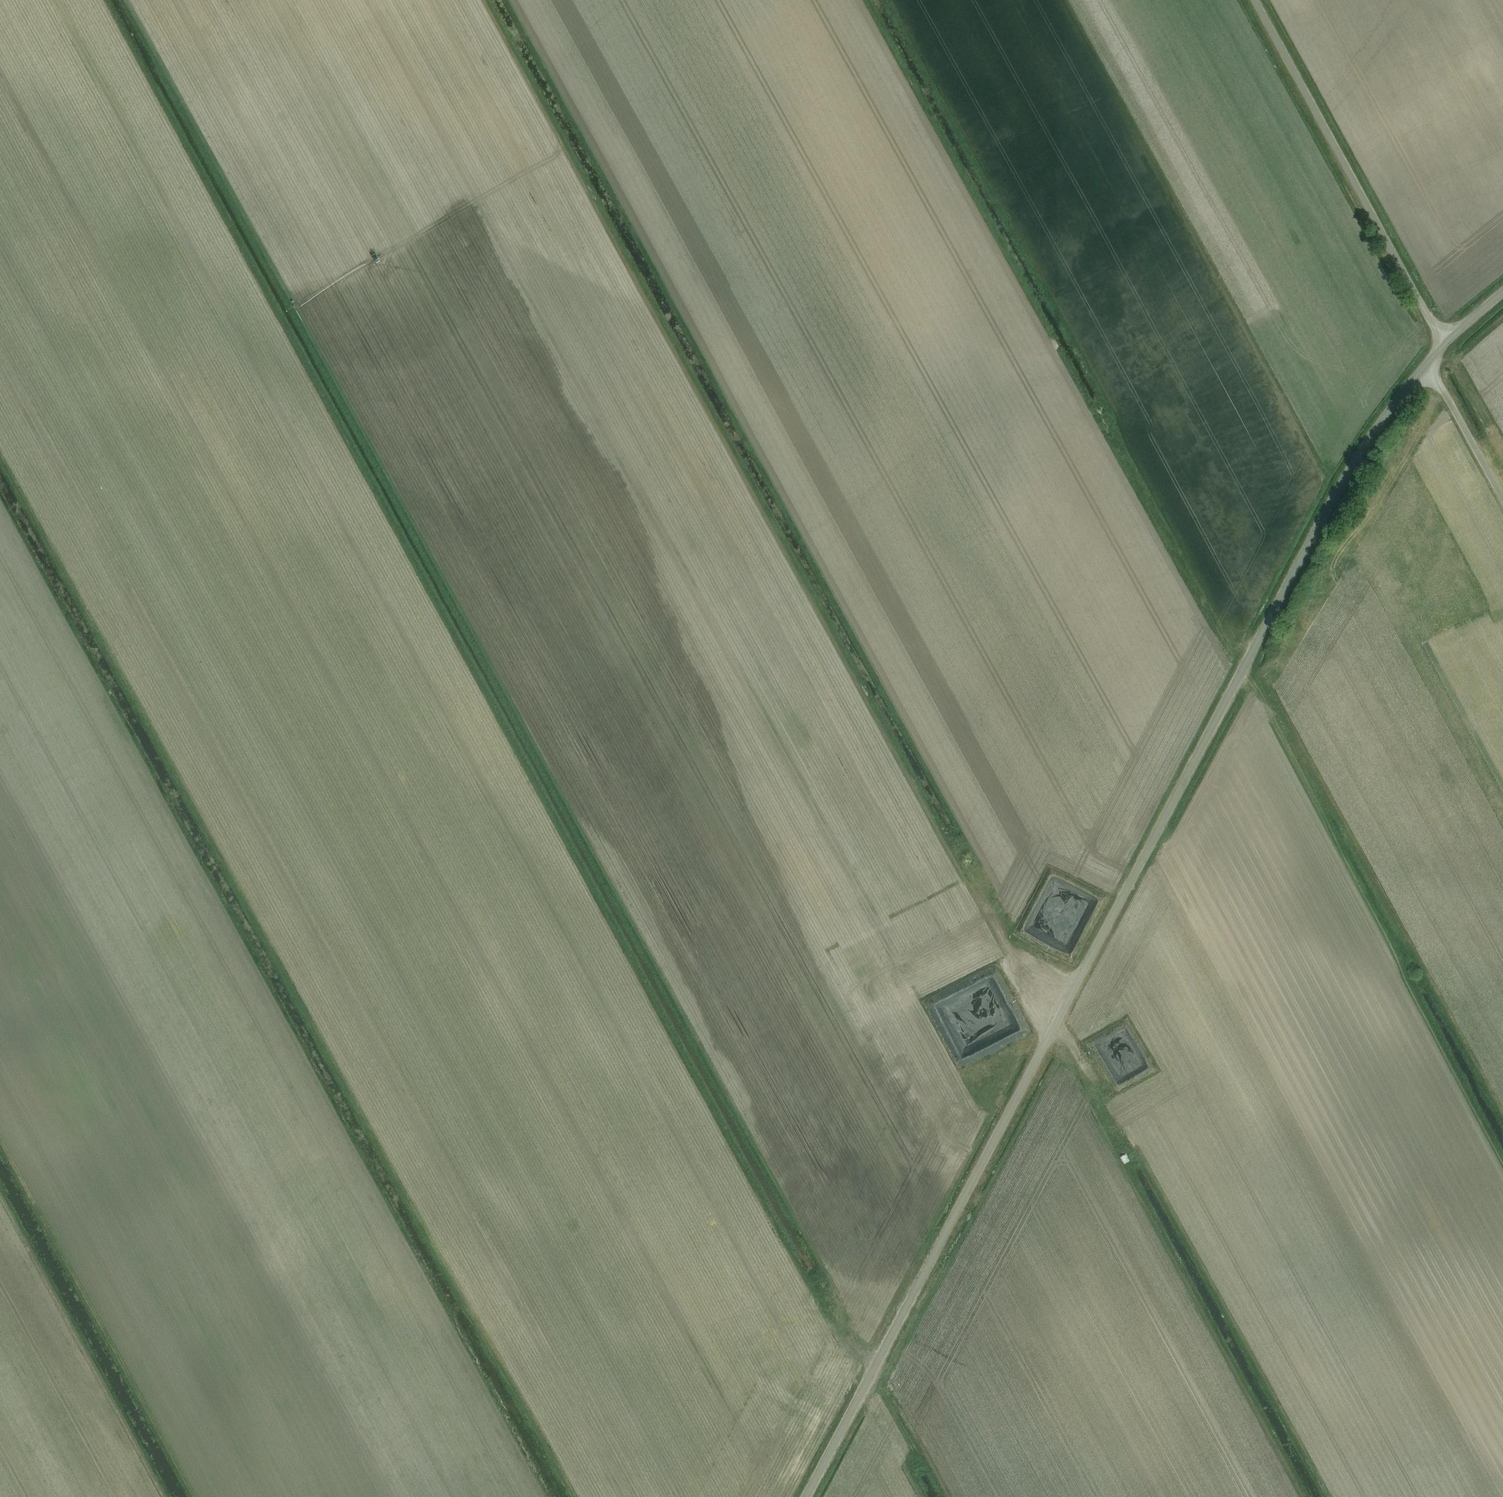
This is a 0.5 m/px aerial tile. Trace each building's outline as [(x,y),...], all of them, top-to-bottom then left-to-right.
[(1119,1068),(1124,1076),(1145,1064),(1134,1045),(1126,1050),(1128,1052),(1121,1056),(1126,1065),(1119,1068)]
